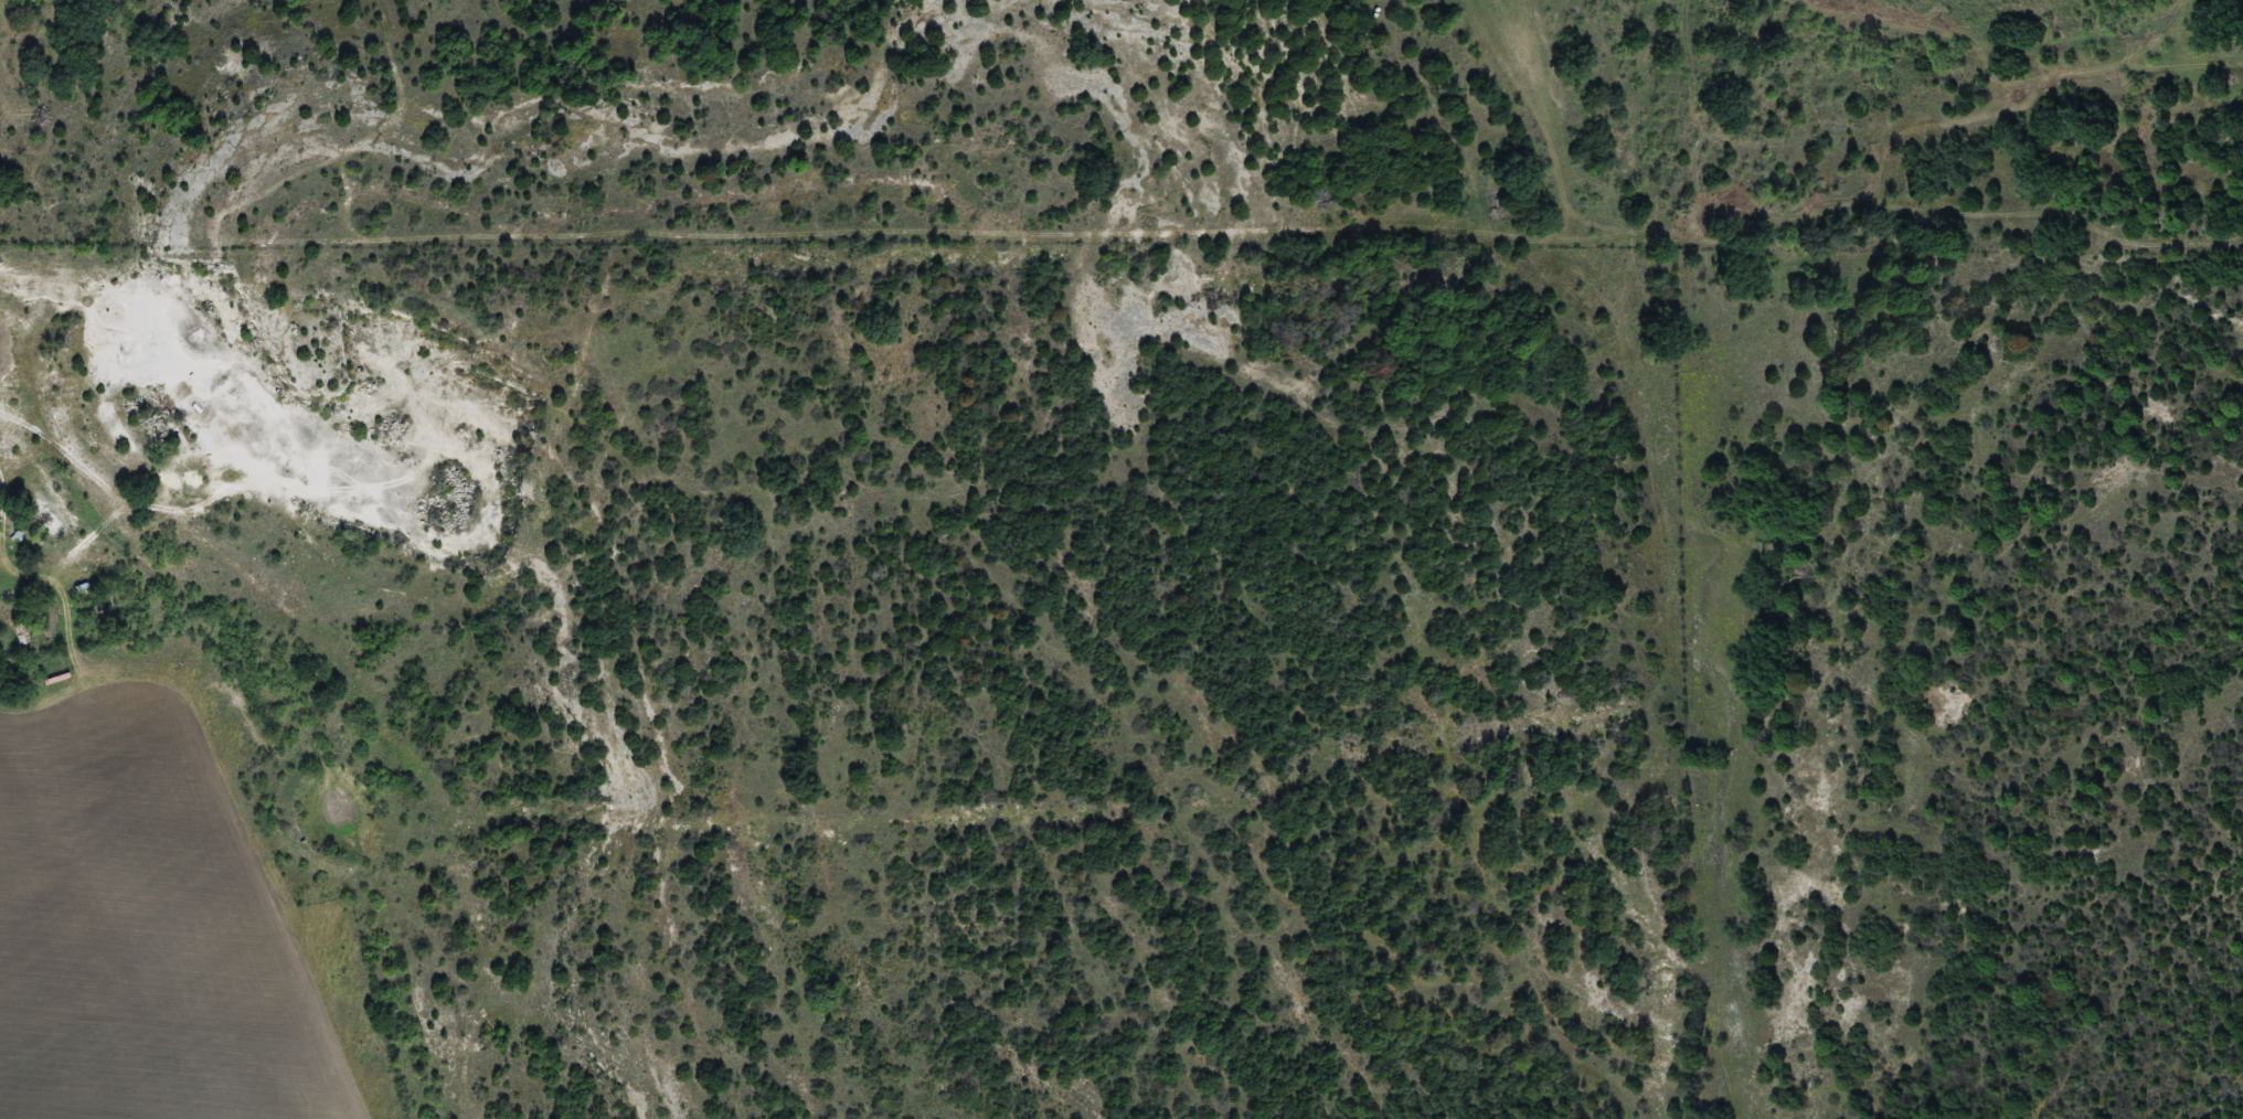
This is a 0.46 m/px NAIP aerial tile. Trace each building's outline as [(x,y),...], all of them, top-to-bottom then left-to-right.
[(10,625),(17,646),(28,642),(20,621),(10,625)]
